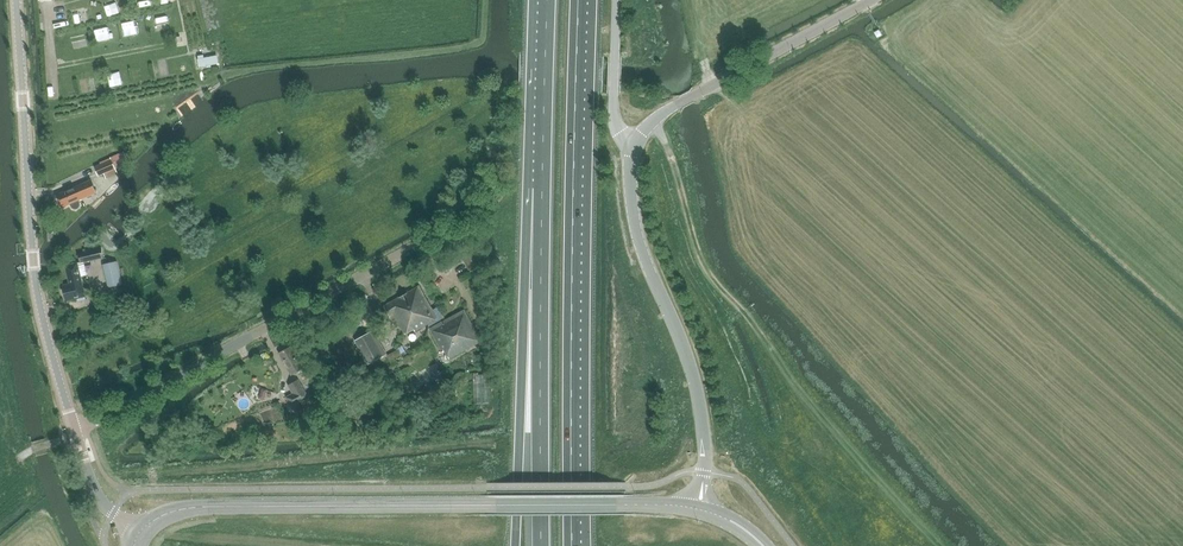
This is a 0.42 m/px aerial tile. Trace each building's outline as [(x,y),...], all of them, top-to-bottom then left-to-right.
[(102,8),(100,0),(94,0),(97,10),(102,8)] [(108,8),(122,6),(121,0),(106,0),(108,8)] [(78,17),(84,16),(81,4),(75,5),(78,17)] [(166,6),(154,9),(157,21),(169,19),(166,6)] [(123,21),(126,32),(139,28),(136,17),(123,21)] [(188,29),(177,31),(178,37),(189,36),(188,29)] [(159,66),(169,65),(168,58),(158,60),(159,66)] [(119,76),(130,74),(128,65),(117,67),(119,76)] [(84,87),(91,86),(88,74),(82,75),(84,87)] [(123,152),(110,158),(110,160),(95,167),(99,176),(116,169),(114,166),(127,160),(123,152)] [(97,193),(91,180),(56,195),(59,201),(58,202),(59,205),(61,206),(62,208),(71,204),(72,206),(73,208),(75,209),(78,209),(79,207),(80,205),(80,203),(79,201),(97,193)] [(104,259),(101,245),(86,249),(86,252),(79,253),(81,263),(89,261),(90,262),(104,259)] [(471,270),(482,264),(475,249),(464,255),(471,270)] [(121,285),(116,262),(101,266),(107,289),(121,285)] [(86,296),(82,277),(86,276),(83,263),(79,264),(78,263),(67,266),(71,284),(64,286),(67,298),(67,297),(68,301),(78,298),(79,301),(86,300),(85,297),(86,296)] [(414,332),(438,318),(436,314),(419,285),(383,306),(392,321),(396,319),(405,334),(413,330),(414,332)] [(449,358),(481,345),(464,309),(429,328),(442,351),(444,350),(449,358)] [(346,334),(362,326),(358,318),(342,327),(346,334)] [(373,331),(355,341),(368,364),(383,356),(376,343),(379,342),(373,331)] [(388,360),(403,351),(397,342),(382,351),(388,360)] [(291,375),(304,367),(292,345),(278,353),(291,375)] [(488,373),(473,373),(474,403),(489,402),(488,373)] [(307,398),(297,380),(288,385),(292,393),(286,396),(293,409),(300,405),(299,402),(307,398)]
